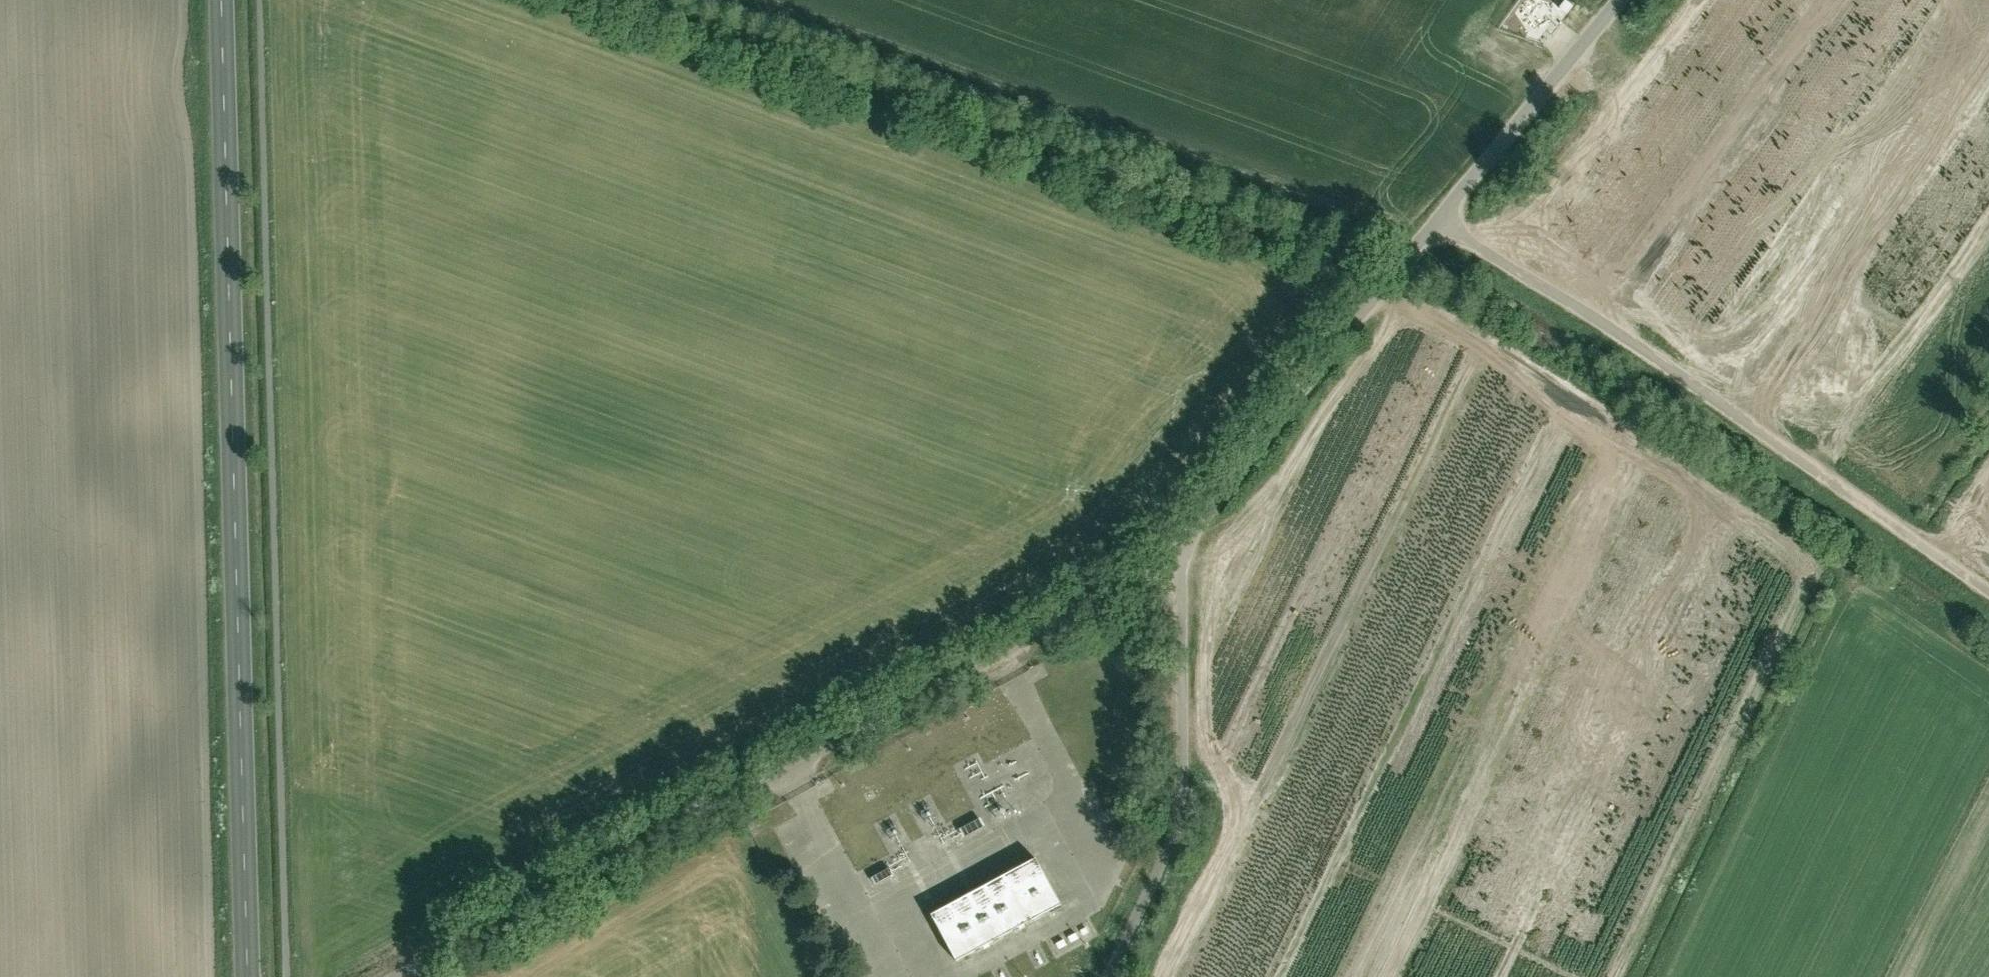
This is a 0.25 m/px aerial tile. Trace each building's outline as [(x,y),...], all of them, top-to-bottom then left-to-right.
[(930,923),(953,964),(1054,908),(1032,867),(930,923)]
